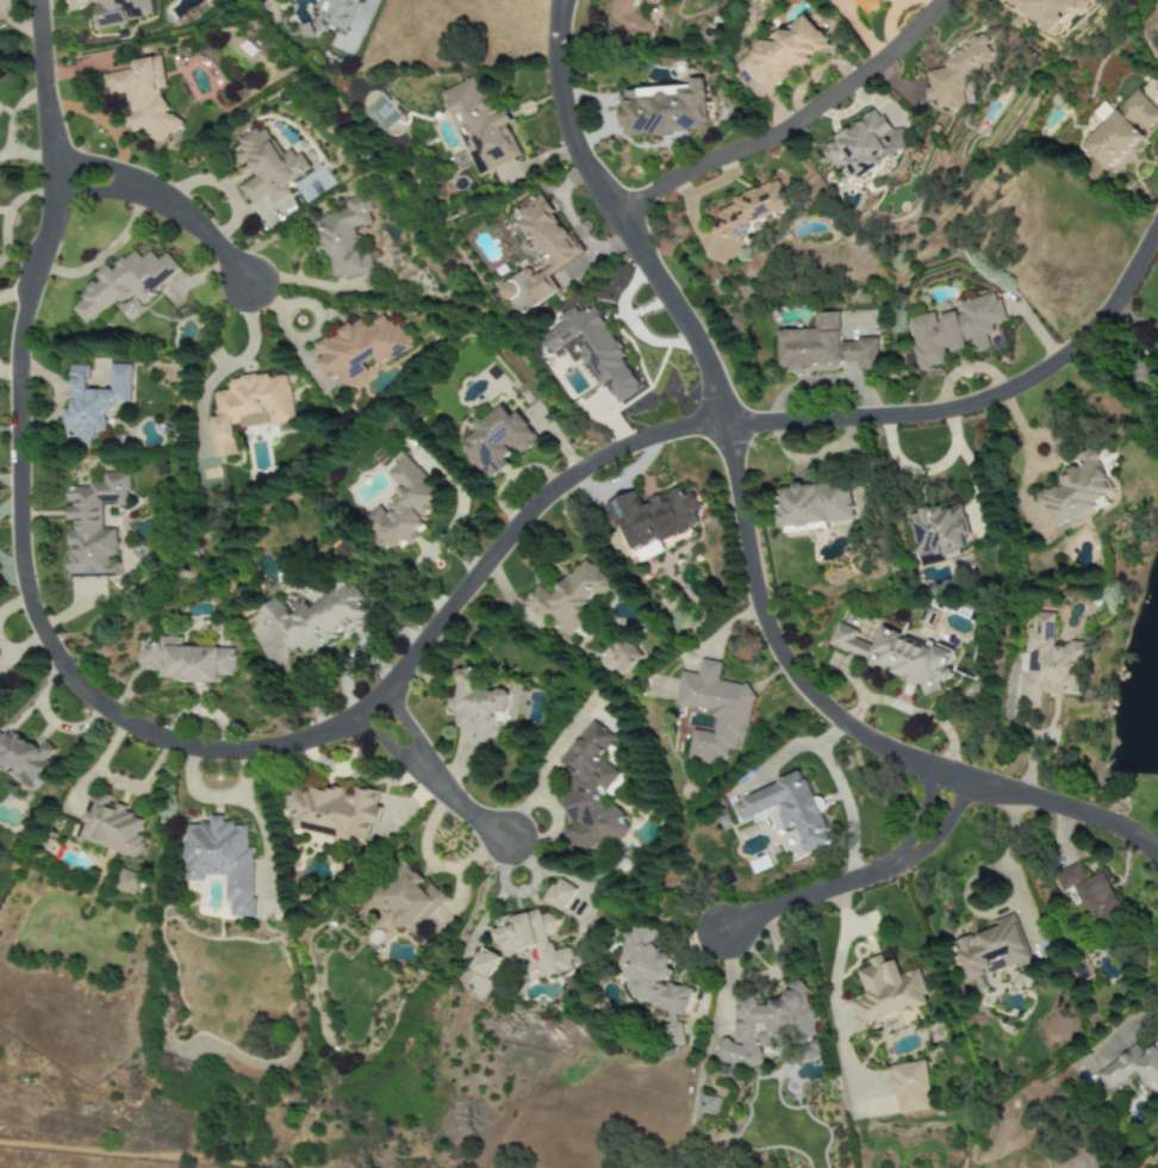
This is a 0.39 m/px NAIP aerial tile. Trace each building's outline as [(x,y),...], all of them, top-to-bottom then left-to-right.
[(100,27),(153,18),(151,0),(95,0),(100,27)] [(358,0),(317,0),(314,9),(327,13),(324,22),(347,31),(358,0)] [(605,25),(614,31),(645,40),(649,24),(632,13),(640,1),(653,5),(656,0),(612,0),(605,25)] [(885,0),(852,0),(867,16),(885,0)] [(1093,0),(1010,0),(1048,38),(1066,19),(1065,18),(1075,8),(1082,15),(1095,2),(1093,0)] [(750,58),(774,87),(799,66),(800,67),(819,52),(821,54),(830,46),(803,13),(750,58)] [(969,82),(981,72),(982,71),(994,61),(993,53),(987,46),(984,35),(971,37),(942,62),(943,68),(926,72),(928,87),(925,89),(927,101),(934,99),(936,109),(948,107),(952,111),(965,108),(972,102),(969,82)] [(104,75),(108,96),(128,93),(132,117),(131,118),(133,130),(147,128),(150,143),(169,139),(168,132),(182,129),(179,115),(168,118),(162,89),(165,88),(159,56),(131,61),(133,69),(104,75)] [(443,91),(480,175),(521,156),(507,125),(513,122),(507,110),(494,116),(476,76),(443,91)] [(617,93),(620,128),(626,128),(626,137),(708,130),(703,78),(688,79),(689,88),(677,89),(677,94),(663,95),(662,89),(617,93)] [(1157,119),(1157,112),(1134,89),(1081,146),(1109,172),(1157,119)] [(899,129),(892,133),(877,110),(821,146),(836,169),(845,163),(856,179),(909,146),(899,129)] [(308,169),(293,147),(282,155),(261,125),(237,142),(242,150),(234,155),(242,166),(248,161),(257,175),(239,187),(251,204),(265,195),(272,205),(289,193),(284,186),(308,169)] [(712,234),(745,244),(755,210),(776,216),(783,193),(743,181),(735,208),(722,204),(712,234)] [(312,219),(331,279),(344,275),(344,278),(369,270),(355,228),(370,223),(361,195),(342,201),(344,209),(312,219)] [(581,256),(555,212),(553,213),(542,195),(513,212),(548,269),(529,280),(524,272),(501,286),(519,316),(559,291),(549,275),(581,256)] [(180,271),(166,253),(157,260),(150,251),(140,259),(133,250),(110,268),(107,265),(95,274),(99,279),(79,295),(83,300),(73,308),(86,325),(118,300),(121,303),(133,294),(140,302),(180,271)] [(905,319),(917,370),(949,363),(947,355),(971,350),(972,354),(990,349),(987,336),(994,335),(992,325),(1004,322),(997,293),(955,303),(956,307),(905,319)] [(596,305),(577,314),(574,307),(561,314),(565,323),(543,334),(552,351),(583,335),(585,340),(579,343),(612,406),(641,390),(596,305)] [(778,331),(779,370),(857,367),(857,370),(878,370),(877,339),(839,341),(838,313),(814,314),(814,329),(778,331)] [(412,348),(400,322),(389,327),(384,317),(360,328),(357,322),(315,342),(322,358),(316,361),(328,386),(364,369),(361,363),(372,358),(376,365),(412,348)] [(130,365),(108,365),(109,390),(87,390),(87,366),(71,366),(71,409),(66,409),(66,437),(105,436),(105,414),(115,414),(115,403),(130,403),(130,365)] [(292,422),(287,373),(228,379),(229,391),(210,393),(217,458),(237,456),(234,429),(292,422)] [(539,440),(517,412),(512,416),(503,404),(476,426),(481,432),(462,448),(489,482),(510,465),(505,458),(516,449),(521,455),(539,440)] [(438,494),(406,456),(386,473),(400,489),(390,514),(377,508),(362,520),(378,539),(375,546),(384,551),(392,544),(398,547),(404,541),(412,545),(422,536),(419,533),(438,494)] [(1098,516),(1092,502),(1113,493),(1097,458),(1034,487),(1053,529),(1067,523),(1069,529),(1098,516)] [(115,577),(116,529),(101,529),(101,504),(128,504),(128,473),(103,473),(103,482),(89,482),(89,488),(67,487),(67,505),(67,525),(68,525),(67,550),(66,576),(115,577)] [(853,524),(850,483),(777,489),(780,531),(853,524)] [(607,505),(620,535),(626,532),(639,563),(662,553),(658,544),(700,526),(693,511),(700,508),(693,492),(684,496),(681,488),(642,505),(637,492),(607,505)] [(918,565),(967,554),(963,535),(969,534),(963,505),(940,509),(940,507),(907,514),(918,565)] [(567,637),(599,597),(600,599),(613,584),(582,559),(552,597),(538,585),(524,602),(567,637)] [(257,613),(290,652),(298,646),(308,659),(370,609),(346,578),(310,608),(306,604),(292,616),(276,597),(257,613)] [(1052,643),(1053,614),(1030,613),(1030,628),(1022,628),(1020,709),(1040,710),(1041,696),(1082,697),(1083,644),(1052,643)] [(879,630),(874,645),(854,640),(857,629),(834,623),(827,650),(892,667),(890,677),(925,686),(924,690),(942,695),(955,650),(879,630)] [(621,671),(640,659),(626,636),(607,649),(621,671)] [(234,648),(182,647),(182,637),(158,637),(157,677),(175,678),(175,683),(217,683),(217,676),(234,676),(234,648)] [(676,706),(716,711),(713,732),(691,730),(688,764),(714,767),(715,755),(726,757),(727,749),(736,751),(737,739),(747,740),(753,686),(718,682),(720,662),(700,660),(698,674),(679,671),(676,706)] [(503,737),(509,693),(476,689),(478,672),(455,669),(453,680),(456,680),(452,710),(457,710),(455,731),(503,737)] [(571,853),(618,841),(625,832),(620,812),(613,806),(601,810),(597,791),(607,788),(618,775),(598,758),(610,742),(587,724),(557,762),(568,771),(571,784),(561,796),(569,826),(565,831),(571,853)] [(36,736),(27,748),(0,727),(0,750),(1,750),(0,752),(0,764),(19,779),(28,767),(38,774),(56,751),(36,736)] [(740,821),(731,804),(741,801),(740,800),(777,783),(776,779),(784,776),(784,777),(797,771),(802,782),(805,779),(828,830),(826,832),(828,838),(829,839),(830,841),(829,843),(808,852),(804,851),(801,843),(802,839),(796,826),(789,830),(789,827),(784,830),(777,814),(783,812),(779,806),(751,818),(749,818),(740,821)] [(378,792),(346,786),(345,789),(329,786),(328,792),(307,788),(306,793),(290,790),(285,818),(294,819),(292,829),(349,841),(350,835),(368,839),(371,825),(378,826),(382,807),(376,806),(378,792)] [(135,859),(141,839),(135,837),(142,814),(108,804),(110,796),(90,790),(75,841),(135,859)] [(721,828),(716,818),(726,813),(730,825),(721,828)] [(252,917),(250,824),(223,825),(223,816),(209,816),(209,825),(182,826),(183,881),(204,881),(204,876),(225,876),(226,902),(231,902),(231,917),(252,917)] [(446,898),(430,884),(428,887),(401,863),(370,898),(413,936),(446,898)] [(1084,880),(1078,863),(1052,873),(1060,893),(1075,887),(1087,918),(1119,906),(1105,872),(1084,880)] [(132,897),(140,876),(119,868),(111,889),(132,897)] [(576,888),(555,878),(543,902),(564,913),(576,888)] [(542,976),(572,970),(568,949),(552,952),(547,931),(556,929),(553,914),(541,916),(539,911),(500,919),(502,928),(491,930),(494,945),(500,944),(503,958),(514,956),(513,952),(536,947),(542,976)] [(1030,959),(1014,914),(993,921),(995,927),(953,942),(967,982),(972,980),(976,991),(986,988),(982,976),(1030,959)] [(631,997),(666,1012),(669,1024),(660,1026),(660,1033),(662,1044),(679,1045),(685,1044),(678,1016),(685,1017),(686,1002),(692,987),(678,986),(667,981),(671,971),(668,962),(669,954),(658,953),(654,939),(655,929),(632,928),(624,949),(624,950),(620,960),(631,997)] [(500,959),(481,949),(470,970),(488,980),(500,959)] [(856,1030),(929,1006),(918,969),(900,975),(895,960),(883,964),(880,956),(868,960),(870,966),(857,970),(864,995),(847,1000),(856,1030)] [(814,1037),(814,1021),(805,994),(805,992),(801,981),(789,981),(789,994),(762,1003),(760,997),(750,1001),(734,1000),(734,1039),(718,1039),(718,1064),(761,1065),(762,1045),(765,1045),(792,1037),(794,1044),(814,1037)] [(1110,1092),(1137,1072),(1156,1096),(1157,1095),(1157,1044),(1143,1055),(1135,1045),(1096,1074),(1110,1092)] [(932,1110),(926,1061),(891,1066),(897,1114),(932,1110)]
